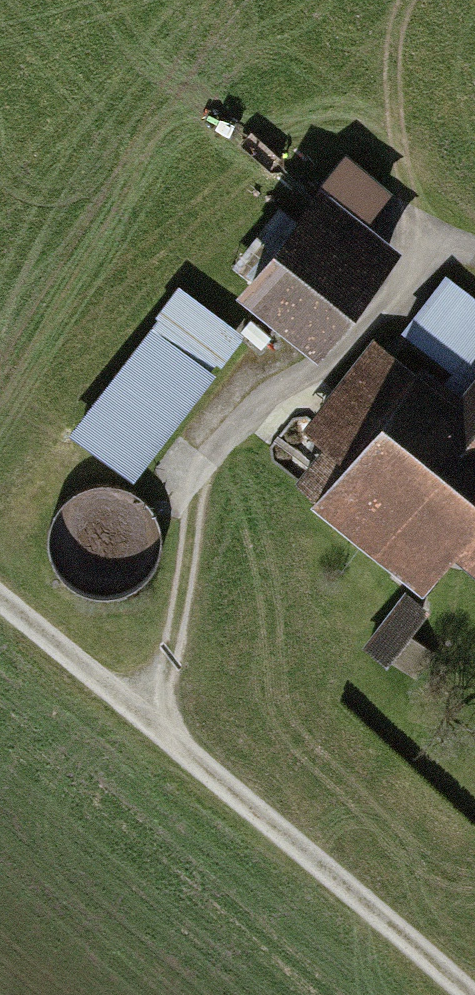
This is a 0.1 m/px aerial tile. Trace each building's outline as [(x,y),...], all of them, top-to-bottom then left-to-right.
[(248,281),(240,291),(315,353),(398,251),(370,228),(400,191),(353,153),(297,221),(284,210),(235,270),(248,281)] [(469,391),(474,383),(474,300),(447,279),(407,332),(458,370),(451,378),(469,391)] [(73,435),(135,483),(245,339),(176,286),(155,315),(161,319),(73,435)] [(238,301),(228,311),(265,346),(275,336),(238,301)] [(474,568),(474,383),(469,391),(451,378),(428,361),(418,375),(371,339),(306,427),(330,444),(297,489),(426,584),(451,550),(474,568)] [(140,584),(166,509),(103,487),(76,562),(140,584)] [(429,615),(406,596),(366,646),(390,665),(429,615)]
